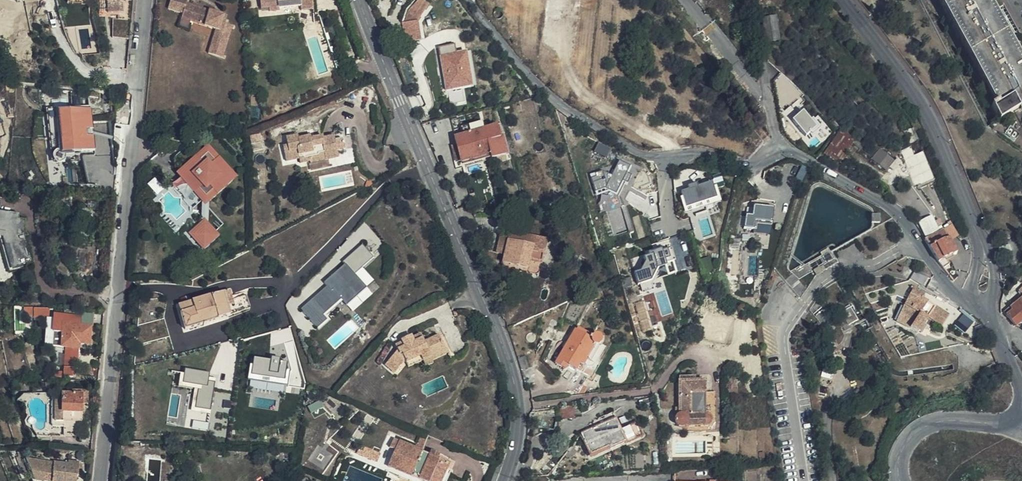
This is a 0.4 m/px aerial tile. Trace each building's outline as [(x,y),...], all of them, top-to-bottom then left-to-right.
[(103,12),(111,12),(111,0),(103,0),(103,12)] [(127,0),(111,0),(111,12),(127,12),(127,0)] [(167,10),(182,14),(181,19),(190,22),(203,26),(209,28),(210,25),(213,26),(213,29),(215,29),(207,53),(222,58),(231,31),(221,27),(222,23),(225,16),(217,13),(217,16),(213,15),(214,12),(208,10),(186,3),(187,0),(170,0),(167,10)] [(261,9),(270,8),(271,11),(279,10),(278,9),(301,6),(300,0),(260,0),(261,9)] [(301,6),(301,11),(313,10),(313,1),(313,0),(300,0),(301,6)] [(403,40),(418,37),(415,19),(427,2),(424,0),(415,0),(407,9),(402,21),(401,22),(401,23),(401,24),(401,25),(403,40)] [(1019,108),(1021,112),(1021,58),(988,0),(942,0),(999,100),(993,103),(1001,117),(1019,108)] [(779,38),(775,13),(762,16),(765,40),(779,38)] [(127,41),(129,20),(115,18),(113,39),(127,41)] [(190,22),(181,19),(178,27),(187,30),(190,22)] [(474,85),(468,50),(457,52),(455,43),(440,46),(447,89),(474,85)] [(772,86),(777,106),(782,105),(786,101),(782,84),(772,86)] [(463,102),(461,90),(447,92),(449,105),(463,102)] [(96,159),(91,123),(111,121),(109,101),(89,99),(90,111),(49,115),(54,163),(96,159)] [(786,101),(782,105),(785,109),(790,105),(786,101)] [(1019,108),(1001,117),(989,125),(1021,149),(1021,112),(1019,108)] [(504,155),(500,138),(497,139),(495,128),(483,131),(480,122),(459,128),(461,135),(454,138),(460,162),(489,155),(490,158),(504,155)] [(918,138),(913,126),(902,131),(907,142),(918,138)] [(841,127),(838,131),(824,151),(835,161),(852,163),(855,156),(845,152),(845,151),(847,151),(851,145),(850,144),(854,137),(841,127)] [(310,138),(309,135),(297,138),(296,134),(285,137),(286,145),(281,146),(284,160),(298,157),(298,161),(308,159),(308,158),(318,155),(317,151),(323,150),(324,159),(337,156),(336,149),(344,147),(343,140),(341,138),(333,139),(333,135),(322,137),(322,135),(310,138)] [(599,142),(595,150),(608,158),(613,150),(599,142)] [(178,168),(179,169),(197,192),(200,194),(206,195),(213,190),(215,192),(224,186),(222,182),(232,174),(223,163),(226,161),(219,152),(216,155),(208,144),(178,168)] [(933,177),(922,151),(914,154),(910,145),(899,150),(915,184),(933,177)] [(894,160),(879,149),(870,158),(886,170),(894,160)] [(309,162),(324,159),(323,150),(317,151),(318,155),(308,158),(308,159),(309,162)] [(642,187),(634,160),(616,165),(617,168),(592,175),(602,211),(623,205),(619,193),(642,187)] [(197,192),(179,169),(179,173),(183,178),(173,186),(172,188),(179,196),(180,195),(190,187),(195,192),(197,192)] [(156,180),(150,183),(156,194),(163,191),(156,180)] [(699,186),(698,183),(689,185),(690,188),(682,190),(684,195),(681,196),(686,212),(722,201),(717,185),(714,186),(713,182),(699,186)] [(754,205),(754,214),(747,213),(746,229),(773,229),(774,205),(754,205)] [(10,268),(29,262),(19,233),(15,234),(14,227),(15,216),(0,214),(0,238),(10,268)] [(926,237),(924,238),(938,260),(954,253),(940,225),(935,227),(929,216),(918,222),(926,237)] [(211,230),(210,223),(207,218),(205,219),(205,224),(194,232),(203,243),(214,235),(211,230)] [(221,237),(210,223),(211,230),(214,235),(203,243),(194,232),(205,224),(205,219),(189,232),(204,250),(221,237)] [(540,264),(545,241),(509,233),(507,239),(499,238),(496,254),(503,255),(502,263),(527,269),(529,262),(540,264)] [(299,303),(319,328),(331,318),(327,313),(344,299),(347,304),(376,281),(363,266),(375,256),(367,247),(299,303)] [(642,282),(645,291),(655,288),(653,283),(661,266),(668,264),(668,263),(677,260),(673,247),(664,250),(663,248),(650,252),(651,254),(646,256),(647,260),(642,269),(636,271),(640,282),(642,282)] [(818,267),(812,270),(815,275),(821,272),(818,267)] [(1013,323),(1015,325),(1021,320),(1021,286),(1018,289),(1021,294),(1012,301),(1014,303),(1004,311),(1013,323)] [(947,315),(921,297),(923,294),(913,288),(893,316),(916,333),(928,316),(940,325),(947,315)] [(251,308),(247,294),(233,298),(230,289),(179,304),(187,328),(251,308)] [(26,307),(26,317),(50,316),(50,307),(26,307)] [(967,311),(954,324),(964,333),(976,321),(967,311)] [(88,344),(89,328),(74,326),(74,319),(53,318),(51,348),(72,349),(73,344),(88,344)] [(590,336),(576,327),(574,329),(589,338),(589,337),(590,336)] [(590,335),(590,336),(589,337),(589,338),(574,329),(573,329),(553,364),(563,370),(566,365),(574,370),(578,363),(581,364),(584,359),(588,361),(592,354),(598,357),(604,347),(599,344),(599,343),(600,342),(600,341),(600,340),(600,339),(600,338),(600,337),(599,336),(598,335),(597,335),(596,334),(595,334),(594,334),(593,334),(592,334),(591,335),(590,335)] [(420,366),(445,356),(438,337),(422,343),(420,337),(411,340),(410,338),(400,342),(401,344),(394,347),(396,351),(382,364),(391,375),(402,365),(404,367),(419,361),(420,366)] [(270,358),(250,358),(250,382),(304,383),(291,386),(306,387),(306,382),(296,340),(286,343),(288,353),(288,358),(271,358),(270,358)] [(525,352),(516,355),(520,367),(529,364),(525,352)] [(446,359),(445,356),(420,366),(423,371),(432,368),(430,365),(446,359)] [(419,361),(404,367),(405,371),(420,366),(419,361)] [(196,405),(212,408),(218,374),(184,368),(181,385),(199,389),(196,405)] [(712,424),(711,392),(705,392),(705,380),(696,380),(696,377),(678,377),(679,397),(679,416),(677,418),(675,420),(675,423),(677,426),(678,427),(681,428),(683,427),(685,426),(687,424),(688,425),(712,424)] [(80,413),(81,405),(81,394),(61,394),(61,400),(50,400),(49,428),(60,428),(60,438),(70,438),(70,423),(71,413),(80,413)] [(560,410),(556,423),(572,422),(572,420),(571,410),(570,409),(560,410)] [(608,449),(624,442),(619,429),(618,426),(612,411),(592,420),(594,427),(580,433),(589,455),(607,447),(608,449)] [(80,423),(80,413),(71,413),(70,423),(80,423)] [(619,429),(624,442),(625,443),(642,436),(636,422),(619,429)] [(448,462),(393,438),(389,447),(395,449),(387,466),(408,476),(421,480),(440,480),(448,462)] [(425,452),(437,456),(438,452),(427,447),(425,452)] [(87,453),(84,451),(81,451),(79,453),(78,456),(79,458),(81,460),(84,460),(85,460),(87,458),(88,456),(88,454),(87,453)] [(361,470),(367,456),(359,452),(353,467),(361,470)] [(46,473),(53,474),(53,480),(76,480),(77,473),(78,473),(79,463),(69,462),(69,464),(25,460),(20,462),(26,476),(32,475),(35,480),(45,480),(46,473)]
